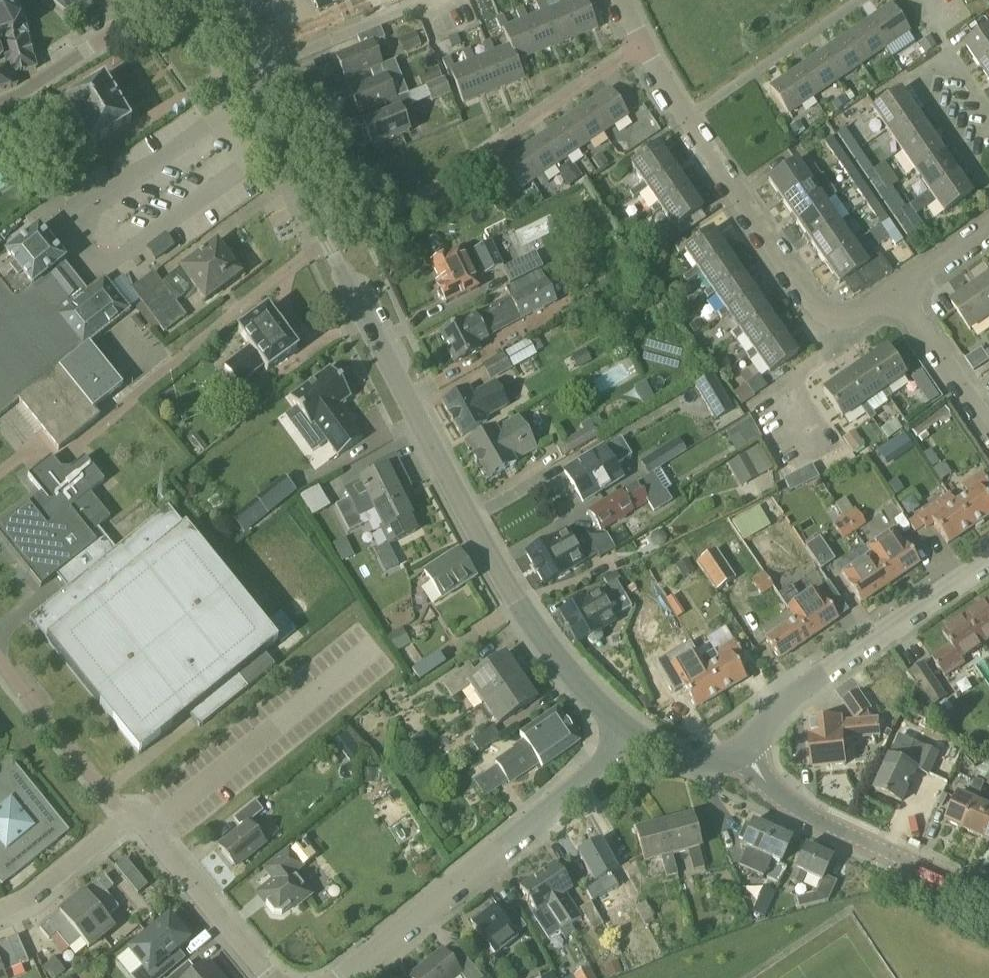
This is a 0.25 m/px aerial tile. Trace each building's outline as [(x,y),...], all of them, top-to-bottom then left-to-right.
[(17,86),(14,75),(36,69),(27,37),(28,36),(25,26),(25,23),(24,23),(20,8),(19,6),(17,0),(0,0),(0,92),(17,86)] [(64,9),(80,0),(54,0),(64,9)] [(319,13),(348,0),(313,0),(319,13)] [(540,2),(536,3),(540,14),(544,12),(558,45),(578,37),(564,4),(560,6),(548,11),(545,3),(544,0),(540,2)] [(560,6),(564,4),(578,37),(598,29),(586,0),(574,0),(568,2),(567,0),(558,0),(560,6)] [(890,6),(866,23),(884,49),(908,32),(890,6)] [(519,10),(516,11),(520,22),(524,20),(538,53),(557,45),(558,45),(544,12),(540,14),(528,19),(524,8),(519,10)] [(504,17),(496,20),(501,31),(503,29),(510,46),(517,62),(518,62),(537,54),(538,53),(524,20),(520,22),(508,27),(504,17)] [(866,23),(842,39),(860,65),(884,49),(866,23)] [(357,37),(361,47),(337,57),(346,80),(371,71),(382,66),(373,44),(385,40),(380,28),(357,37)] [(981,68),(988,62),(988,31),(966,47),(981,68)] [(416,32),(399,39),(404,51),(421,44),(416,32)] [(458,36),(448,39),(452,48),(461,44),(458,36)] [(933,37),(920,46),(926,54),(938,46),(933,37)] [(842,39),(818,55),(836,82),(860,65),(842,39)] [(486,44),(483,45),(487,55),(491,54),(504,87),(525,79),(518,62),(517,62),(510,46),(495,52),(490,42),(486,44)] [(466,52),(463,53),(467,64),(471,62),(484,95),(504,87),(491,54),(487,55),(475,60),(470,50),(466,52)] [(818,55),(794,72),(812,98),(836,82),(818,55)] [(450,58),(443,61),(447,72),(450,71),(454,80),(463,104),(483,95),(484,95),(471,62),(467,64),(455,69),(450,58)] [(425,62),(429,71),(436,68),(432,59),(425,62)] [(350,91),(360,114),(384,104),(396,99),(387,78),(399,73),(394,61),(382,66),(371,71),(375,81),(350,91)] [(981,68),(988,80),(988,62),(981,68)] [(429,71),(418,75),(423,87),(425,86),(445,79),(440,66),(436,68),(429,71)] [(812,98),(794,72),(770,88),(788,114),(812,98)] [(104,78),(43,114),(55,133),(57,133),(72,158),(131,123),(104,78)] [(445,79),(425,86),(432,103),(451,95),(445,79)] [(609,90),(586,106),(604,133),(628,117),(609,90)] [(850,91),(845,94),(849,101),(854,98),(850,91)] [(872,111),(886,131),(914,112),(900,92),(872,111)] [(396,99),(384,104),(388,114),(364,124),(373,147),(409,133),(400,111),(412,106),(407,94),(396,99)] [(843,96),(832,104),(836,111),(848,103),(843,96)] [(586,106),(561,123),(580,149),(604,133),(586,106)] [(914,112),(886,131),(901,152),(929,133),(914,112)] [(799,121),(790,127),(795,135),(804,129),(799,121)] [(561,123),(537,139),(556,166),(580,149),(561,123)] [(846,129),(837,134),(852,155),(860,150),(859,149),(851,136),(846,129)] [(929,133),(901,152),(915,173),(943,153),(929,133)] [(847,159),(832,138),(825,143),(839,164),(847,159)] [(537,139),(513,156),(532,182),(556,166),(537,139)] [(628,140),(616,141),(618,153),(629,152),(628,140)] [(659,146),(630,166),(643,184),(645,187),(673,167),(659,146)] [(860,150),(852,155),(866,176),(874,170),(866,159),(860,150)] [(943,153),(915,173),(929,193),(918,200),(919,200),(957,174),(943,153)] [(532,182),(513,156),(490,172),(508,198),(532,182)] [(847,159),(839,164),(854,184),(861,179),(847,159)] [(582,177),(571,161),(559,170),(570,185),(582,177)] [(769,182),(783,203),(811,184),(797,163),(769,182)] [(643,184),(635,189),(640,195),(647,190),(657,205),(659,208),(687,188),(673,167),(645,187),(643,184)] [(874,170),(866,176),(880,197),(888,191),(886,187),(874,170)] [(919,200),(911,205),(918,214),(935,202),(943,214),(971,195),(957,174),(929,193),(919,200)] [(861,179),(854,184),(868,205),(875,200),(861,179)] [(811,184),(783,203),(797,223),(825,204),(811,184)] [(657,205),(651,209),(655,215),(661,211),(673,228),(674,228),(700,210),(701,209),(687,188),(659,208),(657,205)] [(888,191),(880,197),(894,217),(906,209),(892,188),(888,191)] [(635,189),(629,193),(634,200),(640,195),(635,189)] [(514,197),(502,205),(509,216),(522,208),(514,197)] [(875,200),(868,205),(882,225),(889,220),(875,200)] [(825,204),(797,223),(811,244),(839,225),(825,204)] [(906,209),(894,217),(908,238),(920,230),(912,218),(918,214),(911,205),(906,209)] [(889,220),(882,225),(896,246),(903,241),(889,220)] [(839,225),(811,244),(825,264),(853,245),(839,225)] [(18,401),(19,402),(88,345),(92,342),(131,310),(130,309),(111,286),(104,278),(87,291),(86,290),(63,262),(65,261),(38,228),(0,259),(0,416),(18,401)] [(689,247),(684,250),(696,269),(698,271),(726,252),(712,231),(689,247)] [(155,260),(174,247),(166,236),(147,250),(155,260)] [(659,255),(668,248),(661,238),(652,245),(659,255)] [(680,253),(684,250),(689,247),(684,239),(674,245),(680,253)] [(132,289),(141,302),(154,320),(154,319),(164,333),(186,317),(177,304),(195,290),(205,303),(242,275),(217,242),(162,283),(154,273),(132,289)] [(492,242),(473,251),(485,275),(504,267),(492,242)] [(853,245),(825,264),(839,285),(854,275),(865,290),(892,273),(881,257),(867,266),(853,245)] [(436,282),(439,288),(437,288),(439,291),(437,294),(437,295),(440,301),(440,300),(444,302),(445,304),(478,288),(460,250),(448,256),(431,264),(439,280),(436,282)] [(696,269),(690,273),(694,279),(700,275),(701,275),(710,289),(712,291),(740,272),(726,252),(698,271),(696,269)] [(517,267),(504,273),(510,285),(523,279),(517,267)] [(710,289),(704,293),(708,299),(709,299),(714,295),(724,310),(752,291),(740,272),(712,291),(710,289)] [(690,273),(683,277),(688,283),(694,279),(690,273)] [(544,277),(508,295),(511,300),(519,316),(521,321),(556,303),(544,277)] [(972,290),(988,316),(988,279),(972,290)] [(972,290),(951,305),(970,332),(988,319),(988,316),(972,290)] [(766,311),(752,291),(724,310),(718,314),(722,320),(729,316),(738,330),(766,311)] [(476,315),(440,334),(455,364),(479,351),(476,345),(488,339),(487,338),(485,333),(519,316),(511,300),(477,318),(476,315)] [(267,309),(238,331),(250,348),(224,367),(238,385),(264,366),(268,372),(297,350),(267,309)] [(780,331),(766,311),(738,330),(732,334),(736,340),(743,336),(752,350),(780,331)] [(699,324),(690,329),(694,334),(702,329),(699,324)] [(796,355),(780,331),(752,350),(746,355),(751,360),(756,356),(768,374),(796,355)] [(528,340),(502,354),(511,371),(537,355),(528,340)] [(88,345),(19,402),(58,451),(99,418),(93,411),(122,387),(88,345)] [(586,349),(571,357),(578,370),(592,362),(586,349)] [(886,349),(865,364),(884,391),(881,393),(886,400),(892,396),(887,389),(905,377),(886,349)] [(722,358),(717,362),(725,373),(731,369),(729,367),(731,365),(727,358),(724,360),(722,358)] [(865,364),(844,378),(863,406),(861,407),(866,414),(871,410),(867,403),(881,393),(884,391),(865,364)] [(312,428),(314,426),(337,458),(362,440),(338,407),(351,397),(331,369),(290,398),(297,408),(285,416),(296,431),(308,422),(312,428)] [(712,377),(694,388),(714,421),(731,411),(712,377)] [(844,378),(823,393),(842,420),(861,407),(863,406),(844,378)] [(584,379),(574,385),(579,393),(589,387),(584,379)] [(647,381),(635,386),(645,405),(656,399),(647,381)] [(485,419),(507,406),(495,383),(472,396),(468,389),(442,403),(461,438),(487,423),(485,419)] [(933,387),(922,394),(929,405),(941,397),(933,387)] [(744,389),(735,395),(742,405),(751,399),(744,389)] [(918,438),(949,415),(945,408),(912,431),(918,438)] [(871,410),(866,414),(870,421),(876,417),(874,414),(871,410)] [(492,429),(465,444),(486,481),(516,464),(514,461),(536,449),(518,418),(493,432),(492,429)] [(895,419),(881,429),(888,439),(902,429),(895,419)] [(749,422),(737,429),(748,448),(760,440),(749,422)] [(593,425),(559,445),(565,456),(600,437),(593,425)] [(853,453),(864,445),(854,430),(843,438),(853,453)] [(914,449),(904,434),(891,443),(901,458),(914,449)] [(603,449),(565,472),(583,503),(619,481),(611,469),(632,457),(623,442),(621,439),(604,450),(603,449)] [(642,463),(641,463),(649,475),(670,462),(662,450),(661,451),(642,463)] [(745,456),(730,465),(737,478),(743,475),(748,484),(758,479),(745,456)] [(0,528),(0,537),(41,588),(57,575),(67,588),(29,619),(41,633),(139,755),(189,714),(200,728),(248,689),(254,684),(275,667),(264,653),(270,649),(278,643),(272,635),(221,572),(168,507),(160,514),(116,550),(98,528),(110,518),(90,493),(104,482),(85,458),(70,470),(61,469),(51,457),(28,476),(42,494),(0,528)] [(370,471),(372,476),(345,489),(350,498),(355,508),(370,501),(372,504),(399,491),(398,490),(407,486),(394,460),(370,471)] [(782,479),(788,491),(818,477),(811,464),(782,479)] [(940,481),(952,473),(946,465),(940,464),(932,470),(940,481)] [(655,475),(587,515),(594,527),(598,526),(601,531),(646,504),(655,518),(674,506),(667,494),(672,491),(661,472),(655,475)] [(955,504),(972,528),(988,516),(988,505),(980,492),(988,486),(988,484),(981,473),(962,486),(968,495),(955,504)] [(312,516),(330,506),(318,485),(300,495),(312,516)] [(417,533),(409,517),(411,516),(399,491),(372,504),(370,501),(355,508),(350,498),(336,505),(349,532),(364,525),(359,516),(374,509),(384,529),(380,530),(389,547),(417,533)] [(955,504),(949,495),(917,518),(925,530),(934,524),(948,545),(972,528),(955,504)] [(256,499),(232,517),(244,532),(267,514),(256,499)] [(759,505),(731,521),(742,541),(770,526),(759,505)] [(855,510),(843,518),(853,532),(864,524),(855,510)] [(842,540),(853,532),(843,518),(832,525),(842,540)] [(876,565),(889,584),(918,564),(905,545),(904,545),(894,530),(866,549),(870,555),(869,555),(876,565)] [(554,538),(526,554),(526,555),(544,586),(584,563),(583,562),(598,554),(598,553),(589,537),(587,534),(572,542),(566,531),(554,538)] [(819,537),(805,546),(820,569),(835,559),(819,537)] [(345,540),(332,547),(341,563),(354,557),(345,540)] [(735,578),(715,549),(696,562),(716,591),(735,578)] [(442,599),(476,578),(458,551),(424,573),(442,599)] [(860,604),(889,584),(876,565),(869,555),(842,574),(848,584),(847,585),(860,604)] [(687,560),(676,568),(681,575),(692,568),(687,560)] [(772,588),(762,572),(751,580),(761,595),(772,588)] [(606,587),(617,581),(620,579),(617,573),(603,581),(606,587)] [(560,613),(577,644),(587,639),(588,642),(591,644),(594,645),(597,644),(600,643),(602,640),(602,638),(602,636),(602,634),(601,631),(615,623),(606,606),(625,595),(617,581),(606,587),(560,613)] [(795,621),(794,621),(808,640),(837,620),(824,601),(823,601),(816,591),(801,601),(791,586),(778,596),(795,621)] [(674,596),(667,601),(678,619),(685,614),(674,596)] [(967,618),(985,644),(988,642),(988,603),(967,618)] [(641,607),(625,636),(638,643),(654,614),(641,607)] [(951,645),(933,657),(946,677),(966,664),(963,659),(985,644),(967,618),(944,634),(951,645)] [(794,621),(765,640),(779,660),(808,640),(794,621)] [(403,631),(388,639),(397,655),(411,646),(403,631)] [(734,640),(701,660),(706,669),(721,694),(746,679),(733,658),(742,653),(734,640)] [(439,652),(412,668),(419,679),(446,662),(439,652)] [(453,699),(471,687),(483,706),(522,678),(506,655),(476,675),(470,665),(442,684),(453,699)] [(948,695),(926,661),(911,671),(934,705),(948,695)] [(721,694),(706,669),(692,677),(687,668),(667,680),(675,693),(683,688),(696,709),(721,694)] [(522,678),(483,706),(497,726),(536,699),(522,678)] [(813,768),(833,766),(846,765),(844,740),(880,737),(879,720),(873,720),(867,711),(870,709),(859,692),(844,702),(855,719),(856,722),(843,723),(842,718),(809,721),(813,768)] [(647,696),(637,700),(642,712),(652,708),(647,696)] [(916,702),(910,712),(928,722),(933,712),(916,702)] [(514,751),(496,763),(497,766),(508,782),(509,783),(539,763),(542,767),(542,768),(579,742),(557,710),(520,735),(521,737),(524,741),(513,749),(514,751)] [(472,743),(464,748),(471,759),(483,750),(501,737),(494,728),(472,742),(472,743)] [(345,730),(334,739),(350,759),(361,750),(345,730)] [(424,733),(412,741),(419,751),(431,743),(424,733)] [(891,756),(886,765),(875,790),(903,802),(914,777),(910,776),(914,768),(917,769),(916,769),(931,776),(941,753),(915,742),(906,762),(891,756)] [(3,886),(70,831),(16,764),(0,777),(0,815),(0,882),(3,886)] [(363,770),(363,784),(378,785),(378,770),(363,770)] [(487,773),(474,781),(486,798),(498,789),(487,773)] [(959,793),(946,821),(965,829),(978,801),(986,784),(978,780),(977,780),(972,789),(973,790),(969,798),(959,793)] [(965,829),(987,839),(988,834),(988,806),(979,802),(978,801),(965,829)] [(233,820),(241,830),(220,847),(237,868),(266,845),(249,824),(264,812),(256,802),(233,820)] [(692,818),(665,825),(672,855),(700,849),(692,818)] [(747,850),(740,866),(765,877),(772,861),(780,864),(790,841),(753,824),(752,827),(746,824),(739,840),(745,842),(742,848),(747,850)] [(672,855),(665,825),(637,831),(645,862),(672,855)] [(596,882),(618,869),(601,841),(579,853),(596,882)] [(816,895),(797,900),(800,909),(829,902),(837,882),(824,876),(832,860),(806,848),(795,871),(796,872),(791,883),(800,888),(805,876),(822,883),(816,895)] [(268,873),(276,883),(265,892),(267,895),(266,904),(274,914),(283,916),(309,894),(293,875),(302,867),(289,852),(269,869),(268,873)] [(700,856),(689,859),(692,872),(703,869),(700,856)] [(123,857),(113,866),(137,894),(147,885),(123,857)] [(674,863),(662,866),(665,878),(677,876),(674,863)] [(556,865),(539,876),(555,899),(571,924),(582,917),(565,892),(572,888),(556,864),(556,865)] [(105,876),(73,902),(103,938),(115,928),(108,918),(120,908),(107,893),(115,887),(105,876)] [(571,924),(555,899),(539,876),(521,888),(537,912),(533,915),(549,939),(560,932),(566,941),(576,935),(570,925),(571,924)] [(752,913),(765,919),(776,893),(764,887),(752,913)] [(103,938),(73,902),(41,929),(50,940),(58,934),(70,949),(82,939),(90,949),(103,938)] [(647,902),(635,908),(643,923),(654,917),(647,902)] [(591,903),(580,910),(595,933),(605,927),(591,903)] [(511,909),(499,919),(492,911),(484,918),(480,914),(470,922),(474,926),(473,927),(488,946),(488,945),(496,956),(516,940),(509,930),(520,921),(511,909)] [(143,966),(132,976),(133,977),(163,977),(168,974),(160,964),(190,940),(171,916),(130,949),(143,966)] [(18,936),(7,941),(11,950),(22,945),(18,936)] [(7,941),(0,944),(0,977),(7,977),(5,973),(18,967),(14,958),(11,950),(7,941)] [(22,945),(11,950),(14,958),(26,954),(22,945)] [(466,956),(455,965),(443,951),(411,977),(458,977),(462,975),(464,977),(484,977),(466,956)] [(18,967),(29,962),(26,954),(14,958),(18,967)] [(43,968),(51,977),(57,977),(63,973),(52,960),(43,968)] [(221,972),(218,974),(208,962),(196,972),(189,977),(226,977),(221,972)] [(619,972),(616,963),(604,967),(607,976),(619,972)] [(572,977),(594,977),(588,968),(572,977)]
